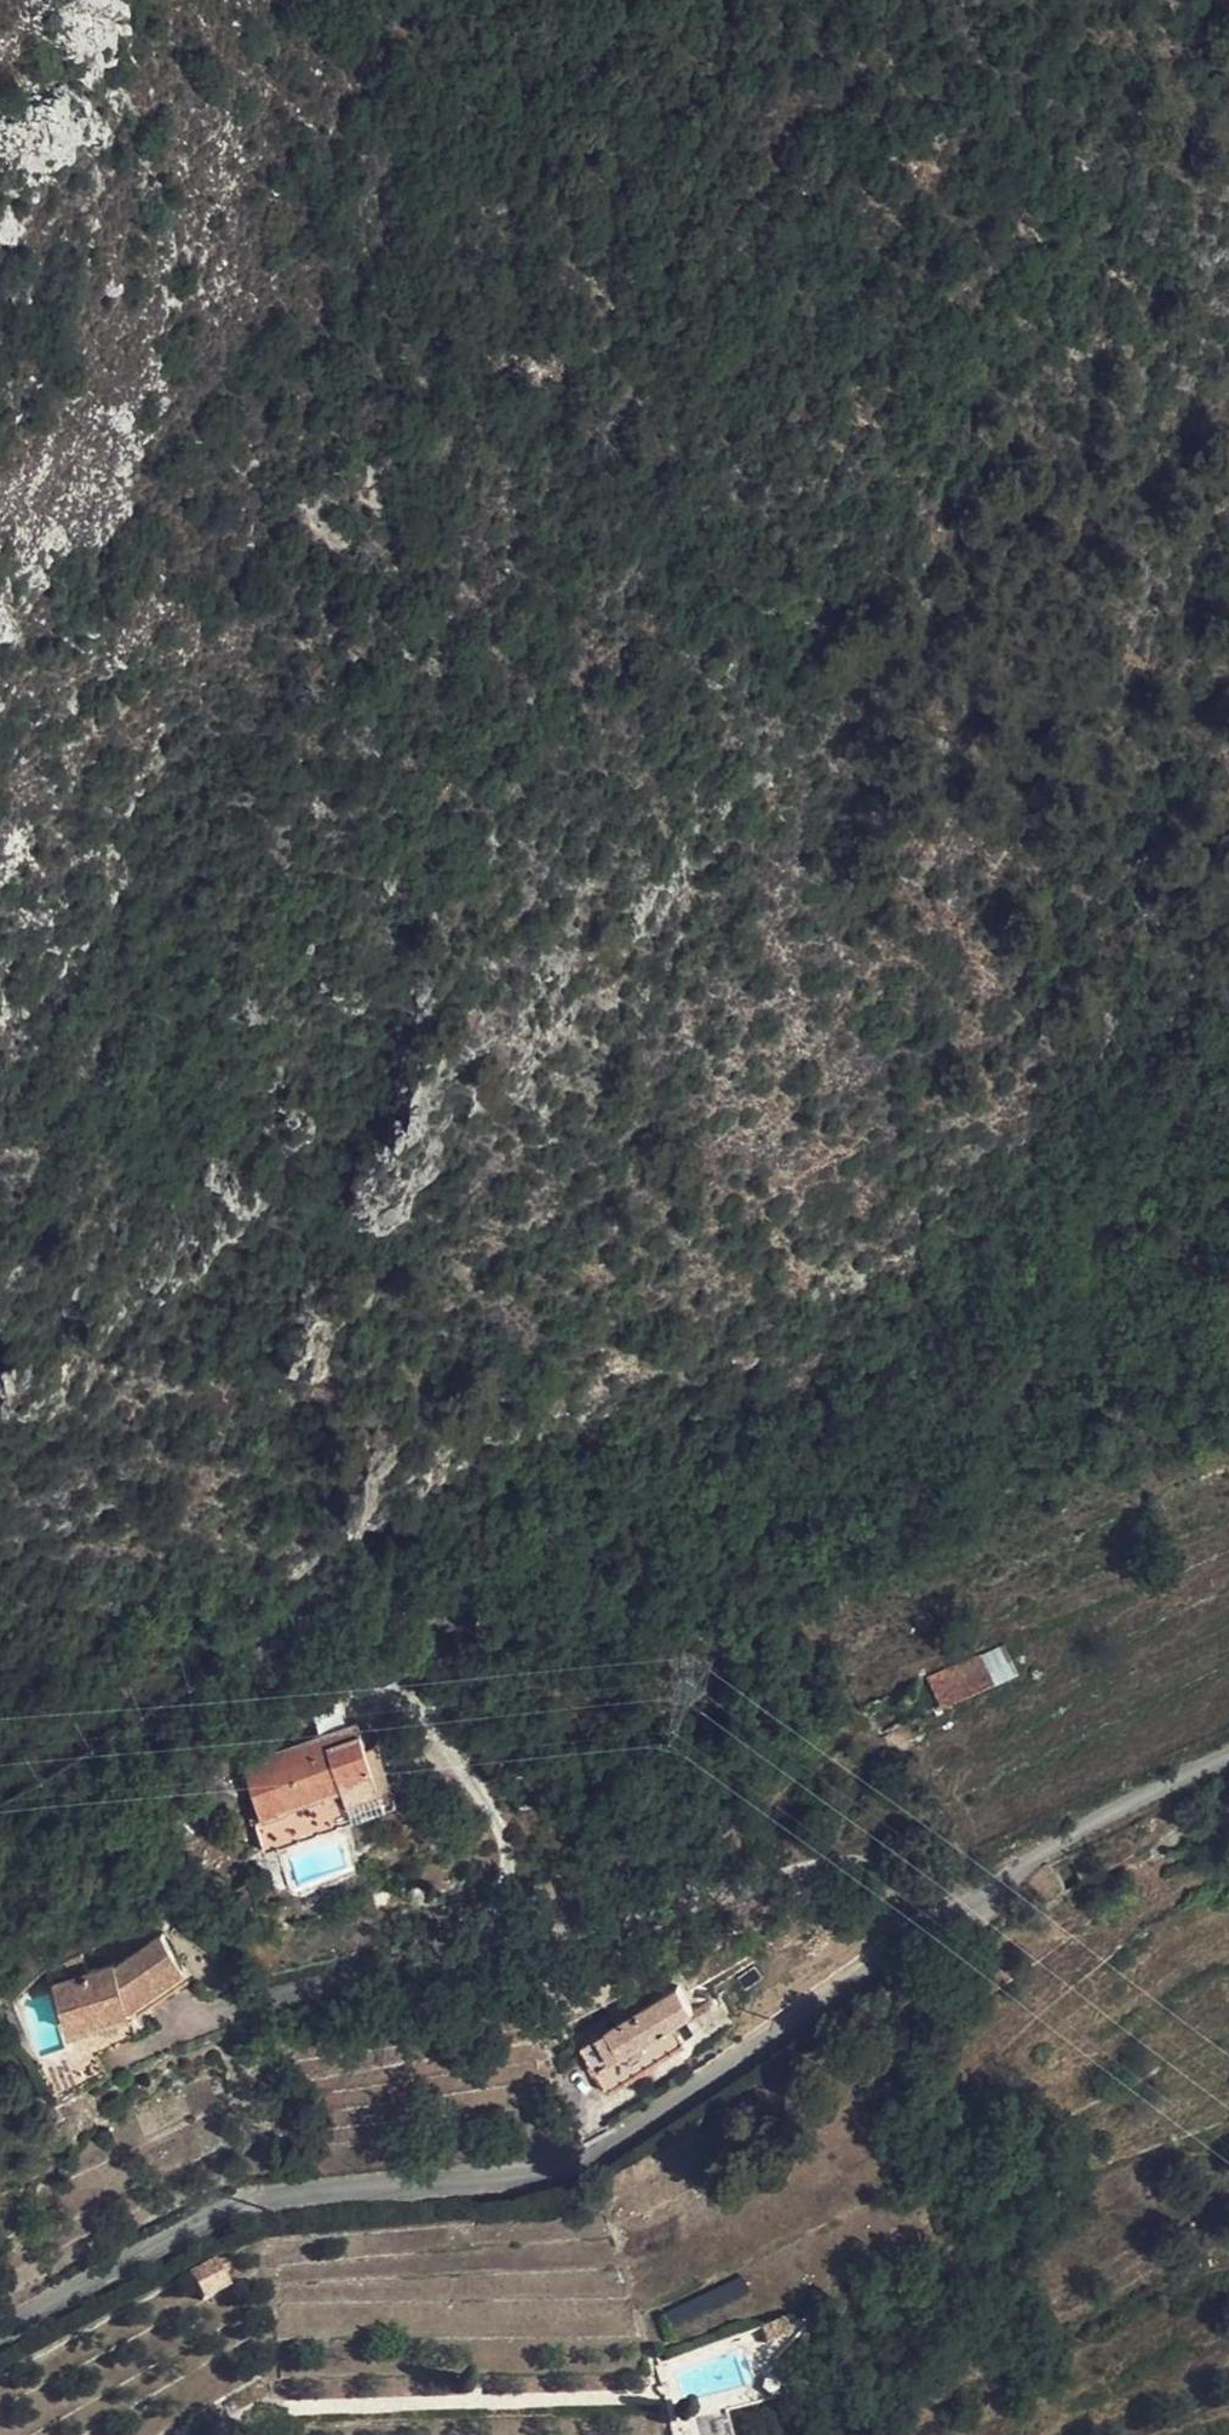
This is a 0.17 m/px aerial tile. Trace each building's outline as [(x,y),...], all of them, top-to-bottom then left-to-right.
[(981,1658),(928,1681),(941,1710),(994,1686),(981,1658)] [(265,1818),(254,1822),(267,1855),(304,1842),(296,1824),(394,1788),(389,1776),(379,1750),(370,1752),(360,1725),(270,1757),(271,1763),(248,1773),(265,1818)] [(400,1807),(394,1788),(296,1824),(304,1842),(400,1807)] [(82,2067),(50,2083),(57,2100),(108,2074),(101,2057),(148,2033),(141,2018),(193,1982),(164,1938),(119,1970),(118,1967),(86,1977),(56,1987),(82,2067)] [(86,1977),(80,1959),(51,1973),(56,1987),(86,1977)] [(696,2015),(680,1988),(583,2046),(612,2095),(682,2053),(670,2032),(696,2015)] [(242,2271),(234,2255),(174,2288),(185,2309),(190,2311),(233,2289),(228,2277),(242,2271)]
